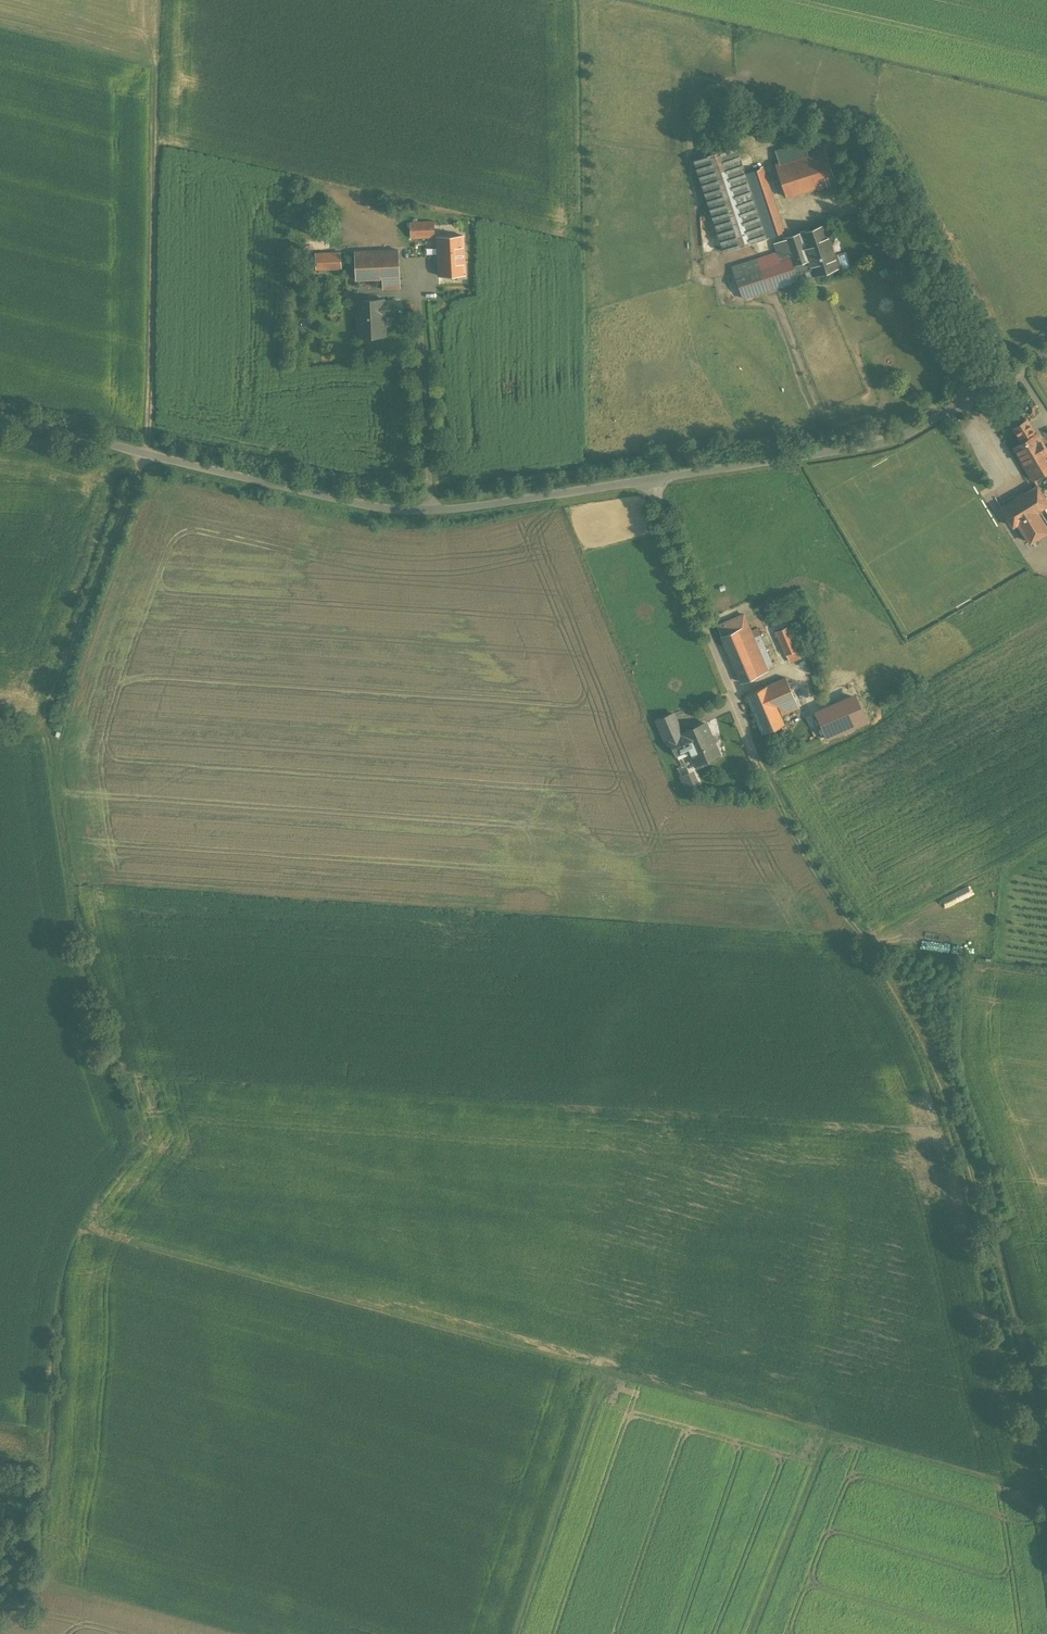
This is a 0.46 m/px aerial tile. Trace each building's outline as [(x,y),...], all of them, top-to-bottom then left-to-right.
[(862,122),(865,113),(853,110),(851,119),(862,122)] [(711,155),(735,146),(733,140),(708,148),(711,155)] [(843,174),(834,145),(775,164),(786,196),(835,180),(834,177),(843,174)] [(784,232),(762,166),(760,167),(760,168),(745,174),(735,146),(711,155),(693,160),(724,250),(765,237),(766,238),(784,232)] [(411,237),(434,236),(436,236),(439,236),(448,235),(462,235),(462,220),(410,222),(411,237)] [(768,262),(776,287),(797,279),(795,273),(811,267),(814,274),(837,267),(824,226),(784,239),(789,255),(768,262)] [(462,235),(448,235),(439,236),(436,236),(438,275),(464,274),(462,235)] [(400,287),(398,249),(354,251),(355,279),(381,277),(381,288),(400,287)] [(340,266),(339,252),(315,253),(316,268),(340,266)] [(743,297),(776,287),(768,262),(747,269),(735,273),(743,297)] [(402,313),(401,301),(384,302),(384,300),(357,301),(359,335),(383,334),(382,317),(385,317),(384,314),(402,313)] [(1026,419),(1012,428),(1020,442),(1035,433),(1026,419)] [(1012,447),(1031,478),(1046,469),(1046,452),(1046,450),(1036,433),(1035,433),(1020,442),(1012,447)] [(1000,507),(1012,526),(1017,522),(1029,542),(1046,531),(1046,529),(1035,511),(1046,504),(1046,503),(1036,485),(1000,507)] [(733,619),(717,626),(721,635),(747,624),(743,614),(733,618),(733,619)] [(747,624),(721,635),(741,682),(767,671),(747,624)] [(786,626),(776,631),(788,661),(799,656),(786,626)] [(785,677),(745,694),(762,733),(783,724),(775,705),(777,704),(778,706),(779,706),(782,713),(798,706),(785,677)] [(871,689),(805,718),(812,734),(878,705),(871,689)] [(672,713),(656,720),(665,741),(670,739),(669,739),(681,734),(681,733),(672,713)] [(681,733),(681,734),(669,739),(670,739),(675,752),(690,745),(692,749),(689,752),(692,759),(696,759),(697,762),(718,753),(714,743),(713,743),(704,723),(681,733)] [(684,790),(699,783),(692,768),(677,774),(684,790)]
